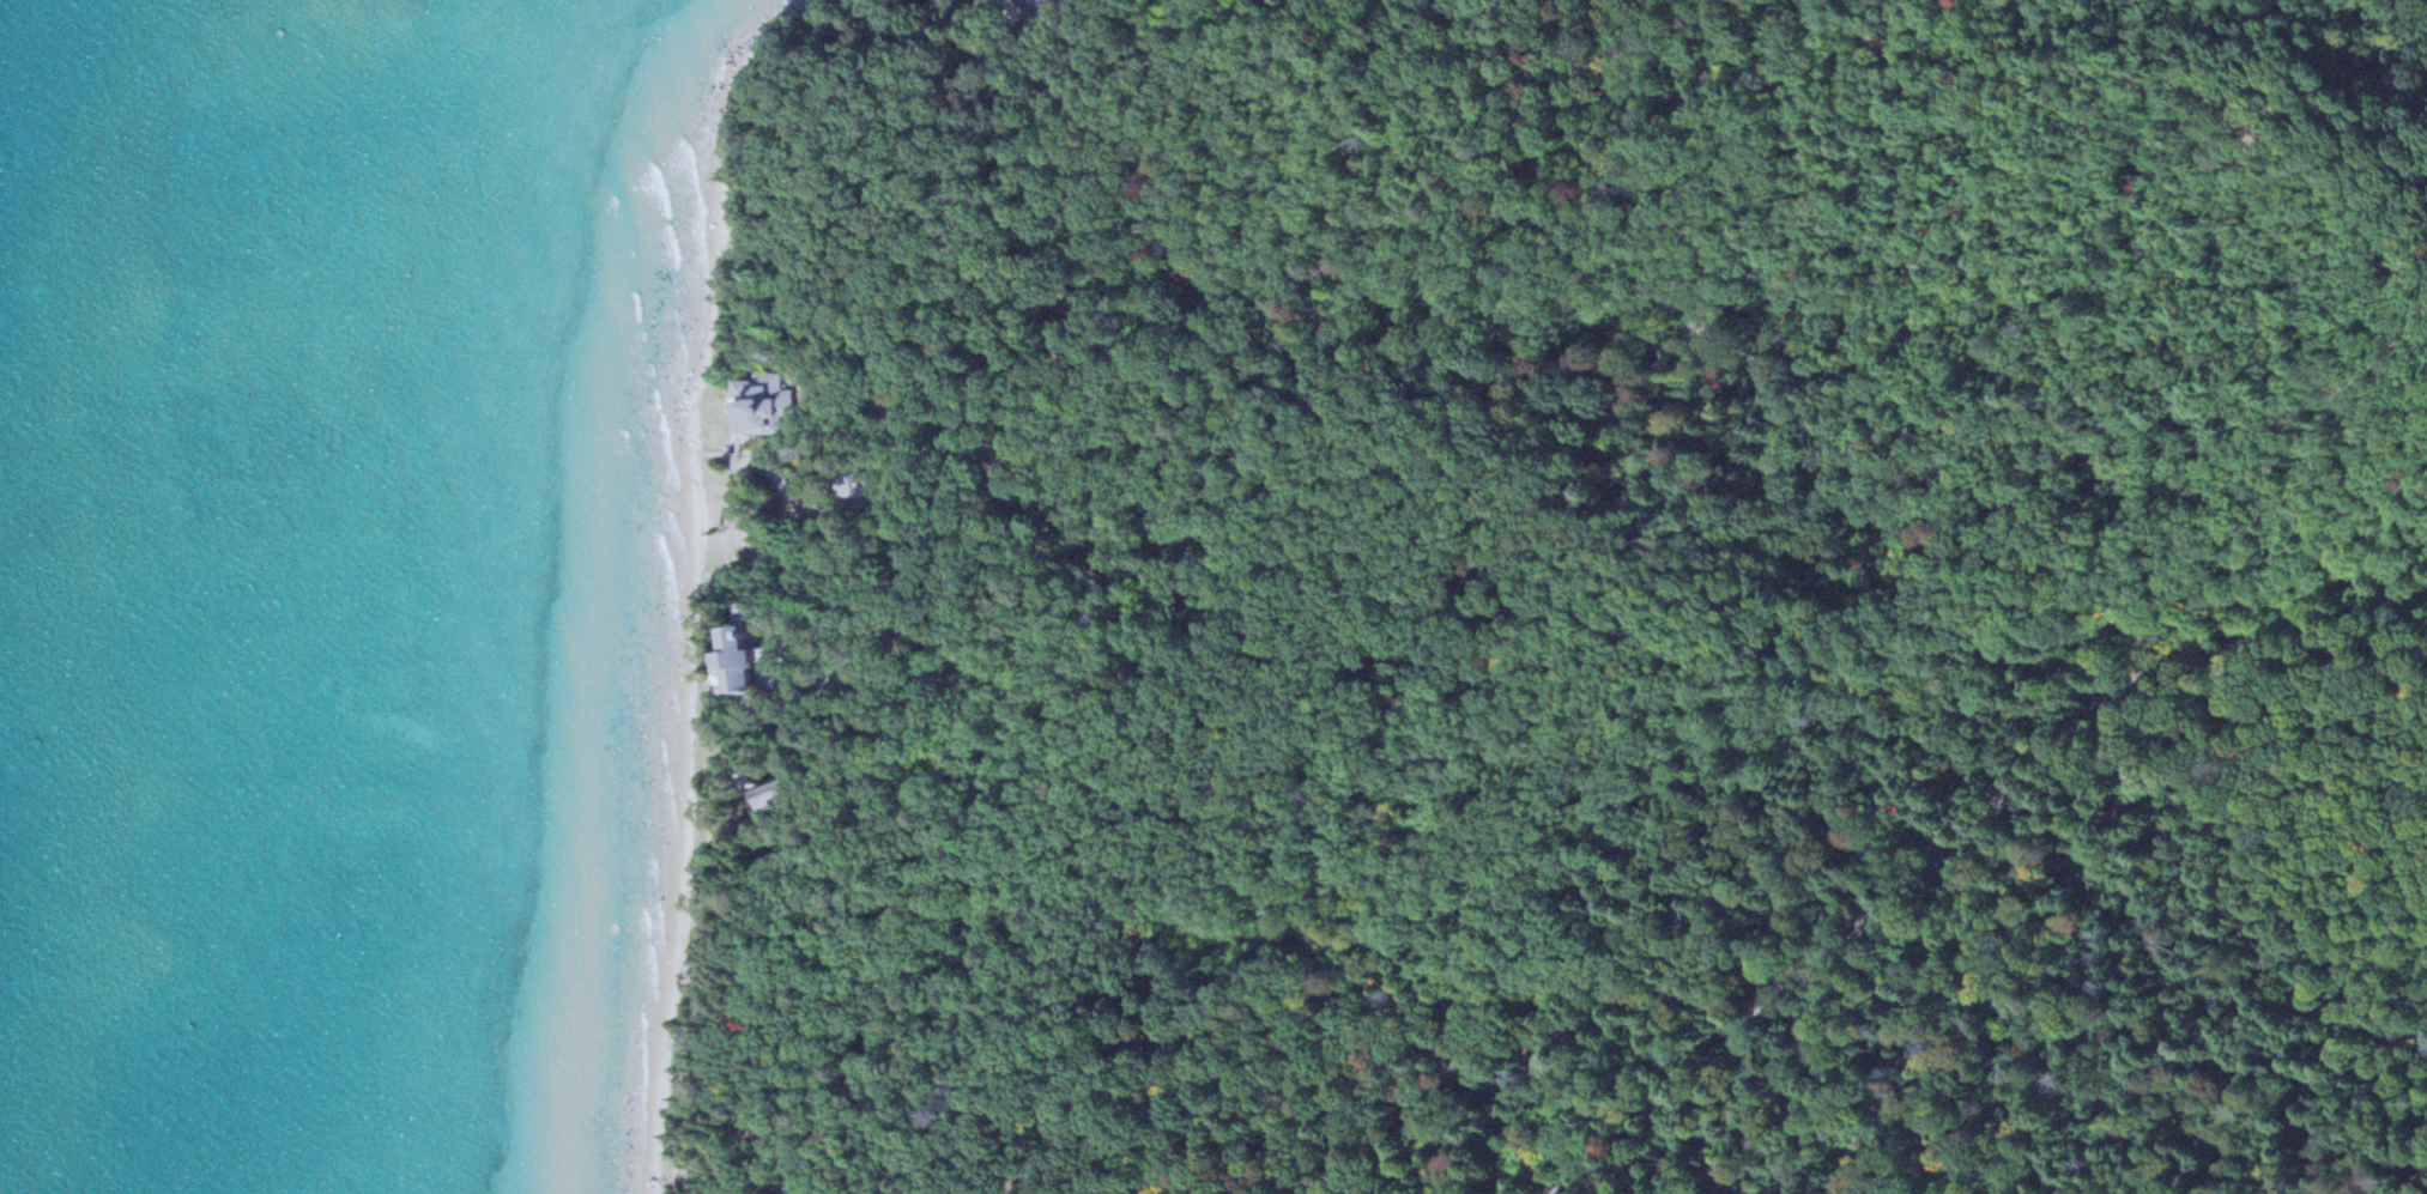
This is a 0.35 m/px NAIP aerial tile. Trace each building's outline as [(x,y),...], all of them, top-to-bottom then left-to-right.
[(741,437),(784,436),(783,419),(793,419),(793,391),(783,392),(783,375),(759,376),(759,383),(740,383),(741,437)] [(730,656),(725,656),(727,696),(758,694),(755,630),(728,631),(730,656)] [(800,805),(792,780),(761,789),(768,815),(800,805)] [(825,1191),(806,1176),(792,1193),(823,1193),(825,1191)]
